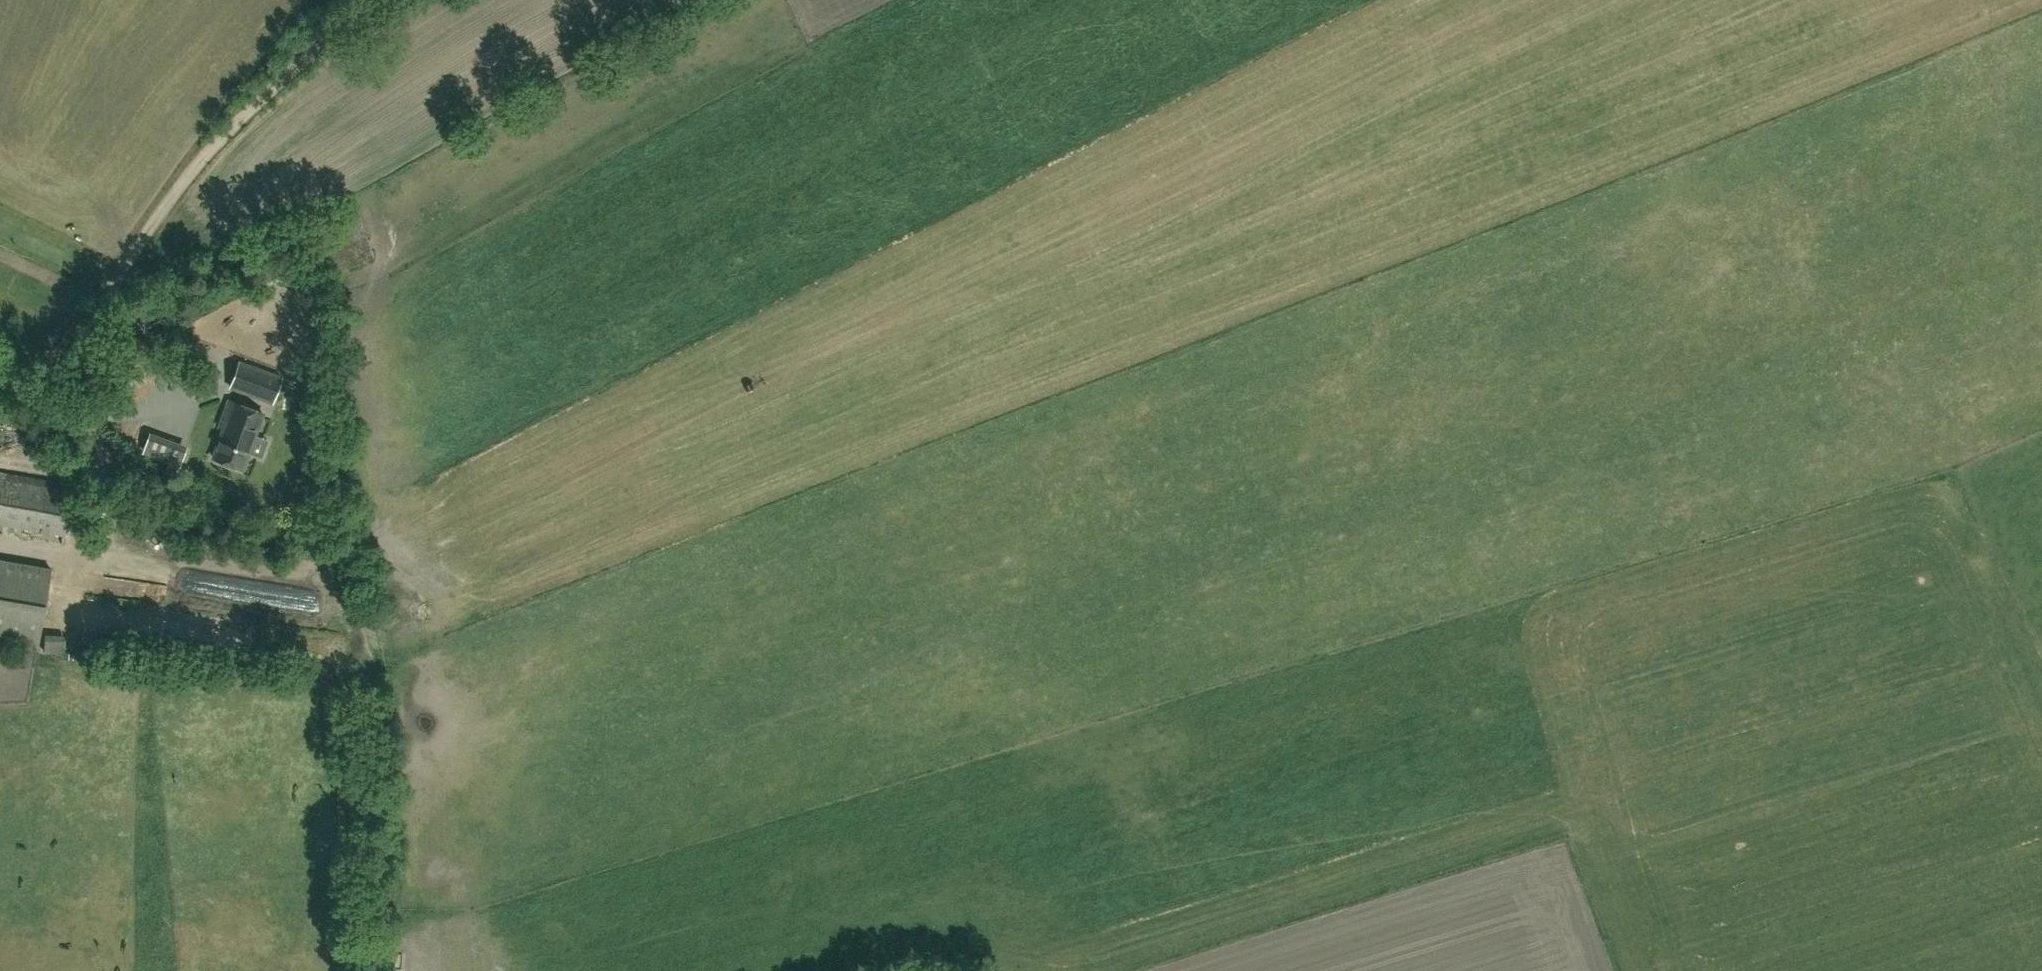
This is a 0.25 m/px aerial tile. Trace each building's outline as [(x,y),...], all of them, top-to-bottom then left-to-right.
[(239,361),(230,386),(272,401),(281,376),(239,361)] [(241,467),(261,411),(229,400),(221,424),(224,425),(213,457),(241,467)] [(73,483),(0,471),(0,531),(63,542),(73,483)] [(51,567),(0,558),(0,639),(37,645),(51,567)] [(49,636),(48,653),(87,654),(88,637),(49,636)]
